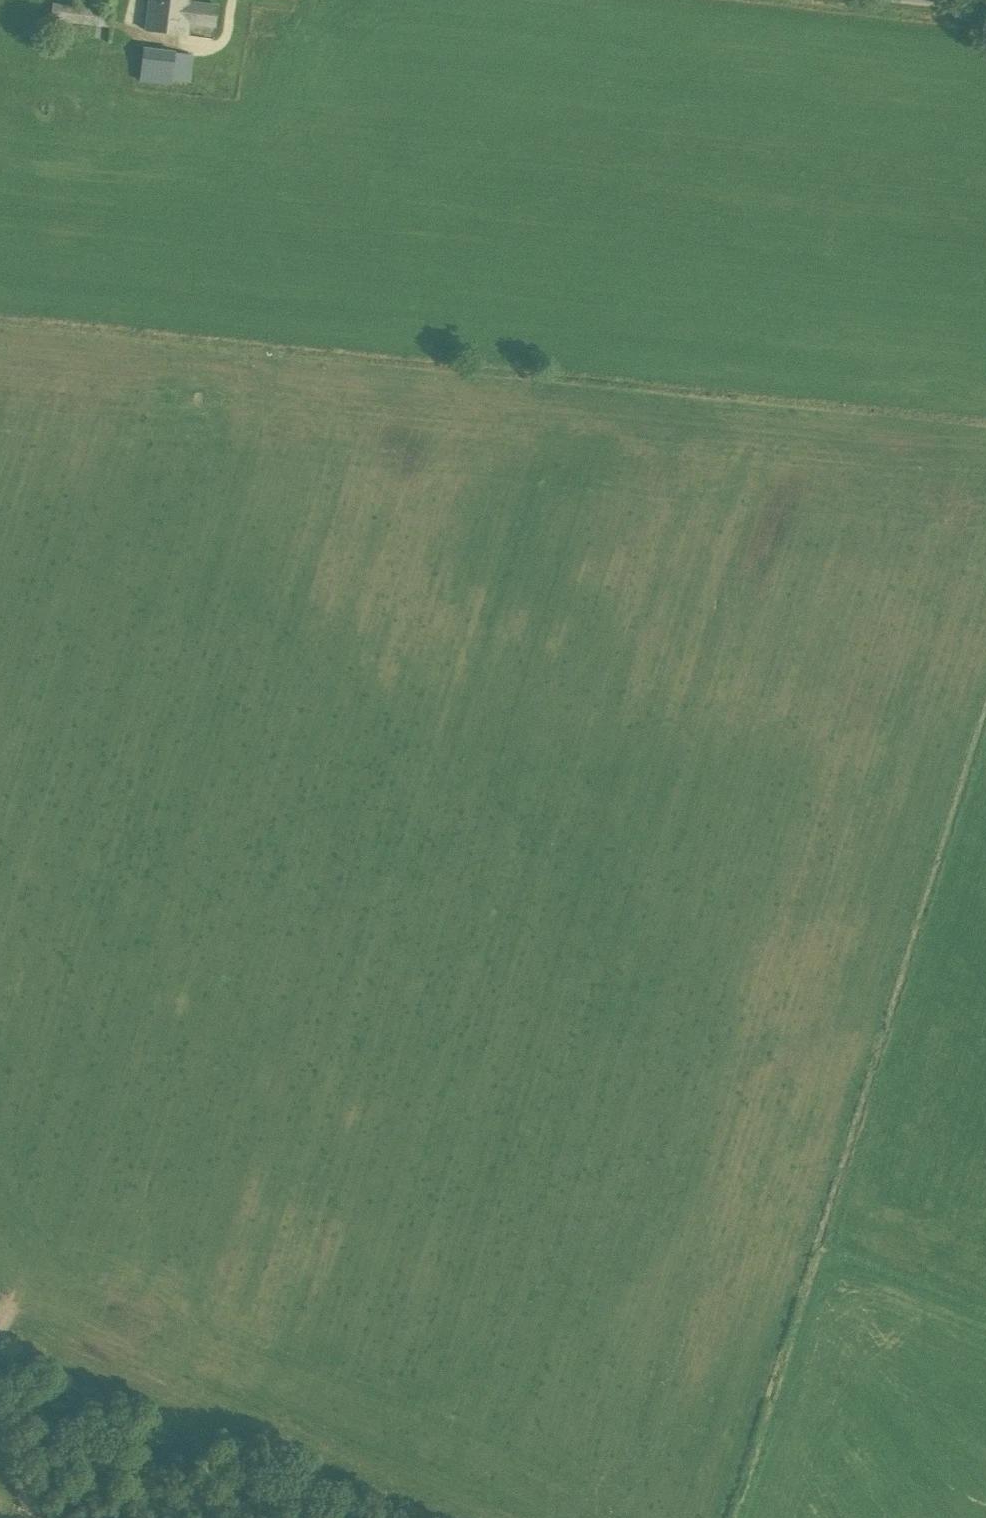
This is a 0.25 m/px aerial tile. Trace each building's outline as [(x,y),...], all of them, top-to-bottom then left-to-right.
[(218,4),(189,1),(189,0),(149,0),(145,30),(185,35),(186,25),(215,28),(218,4)] [(190,83),(193,55),(175,53),(175,51),(143,47),(139,81),(171,84),(171,80),(190,83)]
